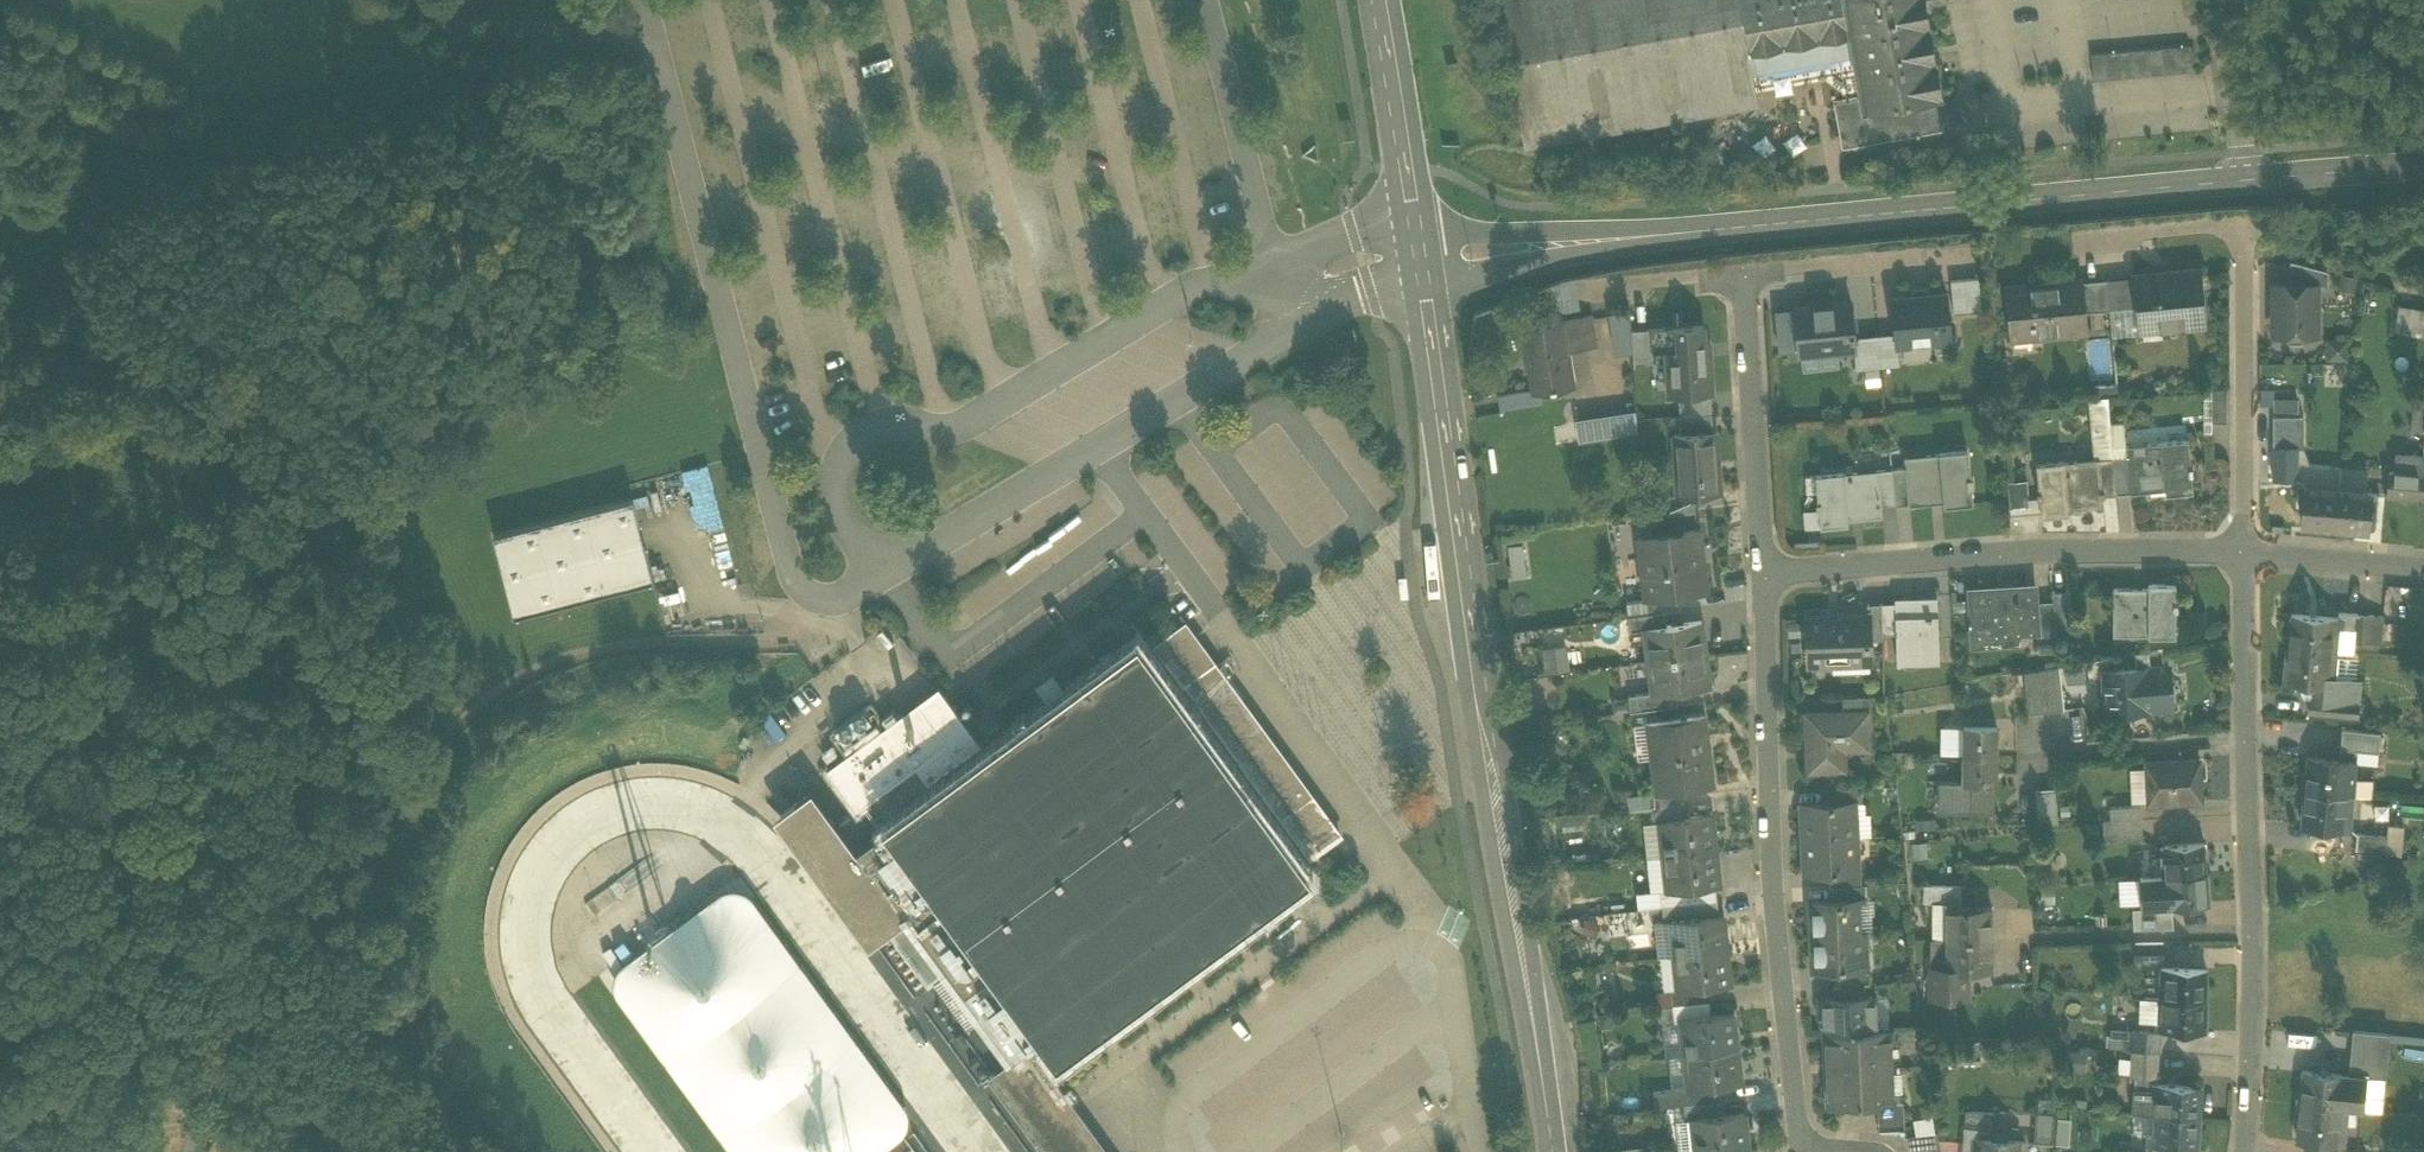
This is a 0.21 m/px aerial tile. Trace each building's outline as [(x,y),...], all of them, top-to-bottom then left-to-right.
[(1525,146),(1759,103),(1753,72),(1748,43),(1740,0),(1499,0),(1525,146)] [(1748,43),(1753,72),(1859,53),(1866,94),(1834,100),(1843,148),(1944,130),(1943,122),(1939,99),(1938,93),(1922,5),(1944,1),(1944,0),(1740,0),(1748,43)] [(2106,52),(2108,78),(2193,70),(2190,44),(2106,52)] [(2092,53),(2094,79),(2108,78),(2106,52),(2092,53)] [(1959,95),(1939,99),(1943,122),(1964,118),(1959,95)] [(2316,285),(2328,285),(2328,271),(2327,271),(2291,261),(2290,261),(2290,284),(2316,284),(2316,285)] [(2137,306),(2139,326),(2207,319),(2201,266),(2134,272),(2134,275),(2137,306)] [(2357,276),(2341,272),(2336,289),(2353,293),(2357,276)] [(2134,275),(2108,278),(2111,309),(2137,306),(2134,275)] [(1951,280),(1954,313),(1983,310),(1979,277),(1951,280)] [(2008,284),(2013,337),(2016,337),(2015,331),(2032,329),(2032,335),(2087,330),(2086,320),(2086,311),(2083,280),(2082,277),(2008,284)] [(2086,311),(2111,309),(2108,278),(2083,280),(2086,311)] [(2290,341),(2300,341),(2307,334),(2316,334),(2316,285),(2316,284),(2290,284),(2274,284),(2274,334),(2283,334),(2290,341)] [(1911,290),(1912,295),(1930,293),(1929,289),(1926,285),(1914,287),(1911,290)] [(1929,336),(1929,342),(1951,340),(1947,292),(1930,293),(1912,295),(1892,297),(1896,333),(1897,339),(1898,339),(1929,336)] [(1799,350),(1799,355),(1802,355),(1802,349),(1837,345),(1838,352),(1855,350),(1857,350),(1855,337),(1852,302),(1795,307),(1799,350)] [(2423,335),(2423,304),(2400,302),(2398,334),(2423,335)] [(2137,306),(2111,309),(2113,335),(2139,333),(2139,326),(2137,306)] [(1778,351),(1799,350),(1795,307),(1774,309),(1778,351)] [(1632,328),(1630,308),(1607,312),(1615,354),(1633,351),(1632,328)] [(1534,388),(1534,389),(1539,389),(1573,383),(1567,349),(1596,344),(1591,316),(1523,327),(1534,388)] [(2139,326),(2139,333),(2207,326),(2207,319),(2139,326)] [(1667,350),(1670,396),(1679,395),(1711,393),(1715,393),(1712,356),(1707,356),(1704,324),(1651,327),(1653,351),(1654,351),(1667,350)] [(1633,351),(1634,360),(1655,359),(1654,351),(1653,351),(1651,327),(1632,328),(1633,351)] [(1896,333),(1880,334),(1883,366),(1901,364),(1899,345),(1898,339),(1897,339),(1896,333)] [(1856,369),(1883,366),(1880,334),(1855,337),(1857,350),(1855,350),(1856,369)] [(1899,345),(1929,342),(1929,336),(1898,339),(1899,345)] [(2348,339),(2327,340),(2327,361),(2348,360),(2348,339)] [(1802,355),(1838,352),(1837,345),(1802,349),(1802,355)] [(1542,402),(1539,389),(1534,389),(1534,388),(1497,394),(1499,409),(1542,402)] [(2213,423),(2227,423),(2227,389),(2212,389),(2213,423)] [(1679,395),(1680,414),(1712,412),(1711,393),(1679,395)] [(2423,430),(2423,395),(2413,394),(2410,429),(2423,430)] [(2275,414),(2305,415),(2305,396),(2275,395),(2275,414)] [(2094,459),(2099,458),(2113,457),(2109,422),(2107,396),(2088,398),(2094,459)] [(1713,430),(1712,412),(1680,414),(1682,432),(1713,430)] [(1636,413),(1599,419),(1602,436),(1637,430),(1636,413)] [(2298,448),(2304,448),(2305,415),(2275,414),(2274,446),(2298,446),(2298,448)] [(1578,422),(1581,439),(1602,436),(1599,419),(1578,422)] [(2109,422),(2113,457),(2125,456),(2125,447),(2126,447),(2123,421),(2109,422)] [(1678,494),(1678,495),(1694,494),(1720,492),(1716,430),(1713,430),(1682,432),(1674,433),(1678,494)] [(2164,489),(2165,494),(2196,491),(2194,471),(2196,471),(2195,464),(2193,464),(2191,438),(2161,441),(2161,443),(2150,444),(2150,452),(2129,454),(2128,446),(2126,447),(2125,447),(2125,456),(2129,493),(2164,489)] [(2150,444),(2128,446),(2129,454),(2150,452),(2150,444)] [(2274,477),(2298,477),(2298,448),(2298,446),(2274,446),(2274,477)] [(2307,485),(2339,487),(2341,466),(2310,463),(2304,448),(2298,448),(2298,477),(2307,485)] [(1946,501),(1946,505),(1972,503),(1970,484),(1972,483),(1972,477),(1970,478),(1967,450),(1940,452),(1940,454),(1927,455),(1928,462),(1909,464),(1908,457),(1905,457),(1906,467),(1910,504),(1946,501)] [(2421,473),(2422,462),(2423,454),(2394,452),(2393,471),(2421,473)] [(1927,455),(1908,457),(1909,464),(1928,462),(1927,455)] [(2125,456),(2113,457),(2116,494),(2129,493),(2125,456)] [(2102,495),(2116,494),(2113,457),(2099,458),(2099,465),(2102,495)] [(2094,459),(2078,460),(2079,467),(2099,465),(2099,458),(2094,459)] [(2040,512),(2041,516),(2068,514),(2068,509),(2103,506),(2102,495),(2099,465),(2079,467),(2078,460),(2064,461),(2064,460),(2036,463),(2039,491),(2036,492),(2037,497),(2039,497),(2040,512)] [(702,526),(722,521),(707,462),(656,475),(660,492),(691,484),(702,526)] [(2369,468),(2341,466),(2339,487),(2339,488),(2367,490),(2369,468)] [(1906,467),(1892,469),(1896,505),(1910,504),(1906,467)] [(1881,507),(1896,505),(1892,469),(1877,470),(1878,477),(1881,507)] [(1877,470),(1858,472),(1859,479),(1878,477),(1877,470)] [(2388,495),(2419,497),(2421,473),(2393,471),(2390,471),(2388,495)] [(1819,509),(1821,527),(1848,524),(1848,520),(1882,517),(1881,507),(1878,477),(1859,479),(1858,472),(1844,473),(1844,472),(1816,474),(1819,502),(1816,502),(1817,509),(1819,509)] [(2007,480),(2009,506),(2029,505),(2028,497),(2030,497),(2028,478),(2007,480)] [(2304,523),(2336,525),(2339,488),(2339,487),(2307,485),(2304,523)] [(2367,490),(2339,488),(2336,525),(2368,528),(2371,491),(2367,490)] [(1666,495),(1668,514),(1696,510),(1694,494),(1678,495),(1678,494),(1666,495)] [(494,533),(515,615),(654,579),(633,497),(494,533)] [(2039,497),(2037,497),(2030,497),(2028,497),(2029,505),(2009,506),(2007,506),(2008,515),(2040,512),(2039,497)] [(1805,510),(1807,528),(1821,527),(1819,509),(1817,509),(1805,510)] [(1068,537),(1075,545),(1088,534),(1072,515),(1054,530),(1063,541),(1068,537)] [(1643,554),(1649,598),(1681,594),(1710,591),(1702,528),(1657,534),(1659,552),(1643,554)] [(1641,536),(1643,554),(1659,552),(1657,534),(1641,536)] [(1527,577),(1523,543),(1508,545),(1512,579),(1527,577)] [(1005,566),(961,600),(975,619),(1020,585),(1005,566)] [(1400,577),(1402,596),(1410,595),(1408,576),(1400,577)] [(2149,636),(2149,637),(2177,637),(2177,616),(2177,606),(2179,606),(2178,599),(2177,599),(2176,581),(2149,581),(2149,586),(2115,587),(2116,636),(2118,636),(2118,629),(2138,628),(2138,636),(2149,636)] [(1972,588),(1976,641),(2001,639),(2001,634),(2038,632),(2040,632),(2038,601),(2037,584),(1972,588)] [(2052,591),(2053,600),(2056,629),(2075,627),(2072,589),(2052,591)] [(1649,598),(1650,612),(1663,610),(1682,608),(1682,604),(1682,602),(1681,594),(1649,598)] [(1899,633),(1900,655),(1940,653),(1937,596),(1898,599),(1898,602),(1898,603),(1899,633)] [(1650,612),(1649,598),(1626,601),(1628,615),(1650,612)] [(2056,633),(2056,629),(2053,600),(2038,601),(2040,632),(2041,635),(2056,633)] [(1871,634),(1883,634),(1882,603),(1870,604),(1870,614),(1871,634)] [(1898,603),(1882,603),(1883,634),(1899,633),(1898,603)] [(1665,626),(1663,610),(1650,612),(1628,615),(1630,630),(1643,629),(1665,626)] [(2340,616),(2337,650),(2354,652),(2355,641),(2353,641),(2355,613),(2340,611),(2340,616)] [(2291,612),(2288,646),(2337,650),(2340,616),(2291,612)] [(2355,641),(2369,642),(2371,614),(2355,613),(2353,641),(2355,641)] [(1811,617),(1813,665),(1833,664),(1833,657),(1872,655),(1871,634),(1870,614),(1811,617)] [(2369,642),(2381,643),(2383,615),(2371,614),(2369,642)] [(1643,629),(1647,660),(1705,653),(1701,621),(1665,626),(1643,629)] [(993,1031),(1013,1058),(1031,1046),(1041,1039),(1057,1061),(1058,1061),(1067,1074),(1102,1049),(1092,1036),(1311,875),(1302,862),(1340,834),(1310,794),(1215,664),(1186,623),(1162,641),(1156,633),(1142,644),(1138,638),(1066,691),(1047,705),(986,750),(939,685),(882,728),(827,767),(857,808),(871,798),(888,822),(884,825),(886,829),(860,848),(856,851),(812,790),(794,804),(871,910),(870,911),(882,929),(885,928),(890,935),(927,987),(933,982),(938,978),(927,963),(943,952),(944,953),(954,965),(989,1013),(994,1010),(1003,1023),(993,1031)] [(2057,652),(2056,633),(2041,635),(2040,632),(2038,632),(2039,653),(2057,652)] [(1570,668),(1566,643),(1542,647),(1546,672),(1570,668)] [(2285,680),(2296,681),(2312,682),(2334,684),(2335,677),(2337,650),(2288,646),(2285,680)] [(2358,652),(2354,652),(2337,650),(2335,677),(2355,679),(2358,652)] [(1709,686),(1705,653),(1647,660),(1651,691),(1651,693),(1672,691),(1709,686)] [(1941,662),(1940,653),(1900,655),(1901,664),(1941,662)] [(1833,657),(1833,664),(1833,672),(1872,671),(1872,655),(1833,657)] [(2059,666),(2044,668),(2048,711),(2063,709),(2059,666)] [(2169,666),(2150,667),(2153,710),(2172,709),(2169,666)] [(2104,714),(2153,710),(2150,667),(2101,671),(2104,714)] [(2029,712),(2048,711),(2044,668),(2025,672),(2029,712)] [(1047,705),(1066,691),(1051,670),(1032,684),(1047,705)] [(2312,682),(2311,696),(2337,698),(2335,714),(2357,716),(2361,679),(2355,679),(2335,677),(2334,684),(2312,682)] [(2303,696),(2310,697),(2311,696),(2312,682),(2296,681),(2295,690),(2303,696)] [(1637,692),(1640,709),(1674,704),(1672,691),(1651,693),(1651,691),(1637,692)] [(1843,697),(1844,711),(1868,711),(1870,710),(1870,696),(1843,697)] [(2309,712),(2335,714),(2337,698),(2311,696),(2310,697),(2309,712)] [(1807,712),(1808,770),(1845,769),(1844,747),(1844,742),(1869,741),(1868,711),(1844,711),(1807,712)] [(1656,789),(1656,791),(1681,788),(1713,784),(1705,715),(1649,722),(1653,757),(1656,789)] [(1653,757),(1649,722),(1633,724),(1636,759),(1653,757)] [(1939,754),(1964,754),(1964,727),(1940,727),(1939,754)] [(1964,727),(1964,754),(1997,754),(1997,728),(1964,727)] [(2340,747),(2379,751),(2380,731),(2342,728),(2340,747)] [(1964,754),(1963,782),(1994,782),(1996,782),(1997,754),(1964,754)] [(2307,756),(2304,790),(2353,795),(2355,777),(2356,761),(2307,756)] [(2149,801),(2149,804),(2203,801),(2200,758),(2146,762),(2146,766),(2149,801)] [(2130,802),(2149,801),(2146,766),(2128,767),(2130,802)] [(2373,778),(2355,777),(2353,795),(2371,796),(2373,778)] [(1994,812),(1994,782),(1963,782),(1947,782),(1947,811),(1994,812)] [(1850,801),(1850,803),(1858,802),(1857,787),(1826,788),(1827,802),(1850,801)] [(1650,792),(1652,807),(1683,803),(1681,788),(1656,791),(1656,789),(1650,790),(1650,792)] [(2038,790),(2041,824),(2059,823),(2056,788),(2038,790)] [(2350,828),(2353,795),(2304,790),(2301,824),(2350,828)] [(1652,807),(1650,792),(1626,794),(1628,809),(1652,807)] [(1803,803),(1804,838),(1852,836),(1850,803),(1850,801),(1827,802),(1803,803)] [(1850,803),(1852,836),(1871,835),(1870,813),(1865,813),(1864,802),(1858,802),(1850,803)] [(1684,817),(1683,803),(1652,807),(1653,822),(1660,821),(1660,820),(1684,817)] [(871,910),(794,804),(774,818),(870,949),(890,935),(885,928),(882,929),(870,911),(871,910)] [(2110,806),(2111,821),(2142,819),(2141,805),(2110,806)] [(1660,821),(1663,855),(1715,849),(1712,814),(1684,817),(1660,820),(1660,821)] [(2143,839),(2142,819),(2111,821),(2103,821),(2104,840),(2143,839)] [(1647,857),(1663,855),(1660,821),(1653,822),(1643,823),(1647,857)] [(2386,851),(2386,854),(2402,855),(2404,825),(2387,823),(2386,834),(2387,835),(2386,851)] [(2355,849),(2386,851),(2387,835),(2386,834),(2357,832),(2355,849)] [(1853,869),(1852,836),(1804,838),(1806,872),(1830,871),(1854,870),(1853,869)] [(2160,847),(2162,875),(2206,872),(2204,843),(2165,845),(2165,847),(2160,847)] [(1719,885),(1715,849),(1663,855),(1667,889),(1668,891),(1715,886),(1719,885)] [(2386,854),(2386,851),(2355,849),(2354,863),(2385,866),(2386,854)] [(1663,855),(1647,857),(1650,891),(1660,890),(1667,889),(1663,855)] [(1830,885),(1834,885),(1861,884),(1861,868),(1853,869),(1854,870),(1830,871),(1830,885)] [(2207,872),(2206,872),(2162,875),(2140,876),(2142,902),(2142,908),(2163,898),(2163,906),(2173,905),(2209,903),(2207,872)] [(620,874),(586,899),(595,911),(629,886),(620,874)] [(2142,902),(2140,876),(2118,877),(2120,904),(2142,902)] [(1865,884),(1861,884),(1834,885),(1835,899),(1859,898),(1859,899),(1866,899),(1865,884)] [(1925,885),(1925,902),(1932,902),(1947,902),(1961,902),(1960,885),(1925,885)] [(1660,890),(1662,905),(1716,900),(1715,886),(1668,891),(1667,889),(1660,890)] [(627,960),(622,964),(618,971),(615,978),(615,986),(616,993),(732,1151),(879,1151),(901,1136),(904,1133),(907,1126),(908,1117),(907,1109),(903,1103),(750,894),(744,890),(736,888),(729,888),(722,891),(627,960)] [(1637,908),(1662,905),(1660,890),(1650,891),(1635,893),(1637,908)] [(1811,900),(1812,935),(1860,933),(1859,899),(1859,898),(1835,899),(1811,900)] [(2142,908),(2163,906),(2163,898),(2142,908)] [(1859,899),(1860,933),(1873,932),(1872,913),(1874,913),(1873,899),(1866,899),(1859,899)] [(1718,914),(1716,900),(1662,905),(1664,920),(1664,921),(1670,920),(1670,919),(1718,914)] [(1947,937),(1947,907),(1947,902),(1932,902),(1932,937),(1947,937)] [(2163,914),(2163,927),(2173,927),(2173,905),(2163,906),(2142,908),(2132,908),(2132,928),(2137,928),(2137,914),(2163,914)] [(1947,907),(1947,937),(1992,937),(1991,907),(1947,907)] [(1660,956),(1674,955),(1726,949),(1722,913),(1718,914),(1670,919),(1670,920),(1664,921),(1664,920),(1656,921),(1660,956)] [(2137,914),(2137,928),(2163,927),(2163,914),(2137,914)] [(1602,922),(1586,916),(1581,931),(1596,937),(1602,922)] [(1874,965),(1873,932),(1860,933),(1862,966),(1869,965),(1874,965)] [(1862,966),(1860,933),(1812,935),(1814,969),(1838,968),(1862,967),(1862,966)] [(1947,965),(1947,937),(1932,937),(1932,965),(1947,965)] [(1947,937),(1947,965),(1946,968),(1966,968),(1992,968),(1992,937),(1947,937)] [(2134,943),(2134,960),(2163,960),(2163,942),(2134,943)] [(1730,984),(1726,949),(1674,955),(1678,988),(1678,990),(1707,986),(1730,984)] [(1007,1063),(1013,1058),(993,1031),(1003,1023),(994,1010),(989,1013),(954,965),(944,953),(943,952),(927,963),(938,978),(933,982),(967,1029),(977,1022),(1007,1063)] [(1674,955),(1660,956),(1664,990),(1671,989),(1678,988),(1674,955)] [(1838,968),(1838,982),(1864,981),(1869,981),(1869,965),(1862,966),(1862,967),(1838,968)] [(1966,996),(1966,968),(1946,968),(1947,965),(1932,965),(1932,996),(1966,996)] [(2161,970),(2160,998),(2205,1000),(2206,970),(2167,969),(2167,970),(2161,970)] [(1865,995),(1864,981),(1838,982),(1834,983),(1834,996),(1865,995)] [(1671,989),(1673,1005),(1708,1001),(1707,986),(1678,990),(1678,988),(1671,989)] [(1660,1006),(1673,1005),(1671,989),(1664,990),(1655,991),(1657,1007),(1660,1006)] [(1825,1032),(1877,1029),(1875,996),(1875,994),(1865,995),(1834,996),(1819,997),(1819,1016),(1823,1016),(1825,1032)] [(1888,995),(1875,996),(1877,1029),(1889,1029),(1888,995)] [(2159,1021),(2160,998),(2139,997),(2138,1021),(2159,1021)] [(2204,1030),(2205,1000),(2160,998),(2159,1021),(2159,1026),(2163,1027),(2163,1028),(2204,1030)] [(1710,1015),(1708,1001),(1673,1005),(1675,1020),(1681,1020),(1681,1018),(1710,1015)] [(1675,1020),(1673,1005),(1660,1006),(1656,1014),(1662,1022),(1675,1020)] [(1681,1020),(1685,1053),(1737,1047),(1733,1012),(1710,1015),(1681,1018),(1681,1020)] [(1668,1055),(1685,1053),(1681,1020),(1675,1020),(1662,1022),(1666,1055),(1668,1055)] [(1825,1032),(1828,1106),(1879,1103),(1896,1102),(1896,1101),(1895,1081),(1889,1081),(1889,1068),(1894,1067),(1893,1064),(1889,1065),(1888,1051),(1893,1051),(1891,1029),(1889,1029),(1877,1029),(1825,1032)] [(2131,1050),(2132,1030),(2111,1029),(2109,1048),(2131,1050)] [(2132,1030),(2131,1050),(2158,1052),(2160,1032),(2132,1030)] [(2350,1066),(2387,1070),(2390,1033),(2353,1030),(2350,1066)] [(952,1046),(943,1065),(961,1074),(966,1063),(960,1060),(964,1052),(952,1046)] [(1031,1046),(1013,1058),(1024,1073),(1030,1081),(1022,1086),(1017,1078),(1008,1084),(1058,1151),(1078,1151),(1098,1137),(1081,1114),(1031,1046)] [(1741,1083),(1737,1047),(1685,1053),(1689,1087),(1689,1089),(1718,1086),(1741,1083)] [(2087,1051),(2065,1050),(2064,1070),(2086,1071),(2087,1051)] [(2156,1078),(2158,1052),(2131,1050),(2129,1076),(2156,1078)] [(1671,1089),(1682,1088),(1689,1087),(1685,1053),(1668,1055),(1671,1089)] [(1008,1084),(1017,1078),(1024,1073),(1013,1058),(1007,1063),(988,1077),(1044,1151),(1058,1151),(1008,1084)] [(2366,1075),(2385,1077),(2386,1077),(2387,1070),(2350,1066),(2350,1074),(2351,1074),(2366,1075)] [(2300,1104),(2348,1108),(2351,1074),(2350,1074),(2302,1070),(2300,1104)] [(1024,1073),(1017,1078),(1022,1086),(1030,1081),(1024,1073)] [(2351,1074),(2348,1108),(2363,1110),(2366,1075),(2351,1074)] [(2385,1077),(2366,1075),(2363,1110),(2382,1111),(2385,1077)] [(2131,1111),(2154,1113),(2156,1091),(2150,1090),(2151,1083),(2149,1083),(2149,1089),(2133,1087),(2131,1111)] [(2201,1087),(2151,1083),(2150,1090),(2156,1091),(2154,1113),(2199,1116),(2201,1087)] [(1682,1088),(1684,1104),(1719,1100),(1718,1086),(1689,1089),(1689,1087),(1682,1088)] [(1654,1106),(1684,1104),(1682,1088),(1671,1089),(1653,1090),(1654,1106)] [(1721,1114),(1719,1100),(1684,1104),(1686,1119),(1692,1119),(1692,1117),(1721,1114)] [(1879,1103),(1881,1132),(1908,1130),(1906,1100),(1896,1101),(1896,1102),(1879,1103)] [(2345,1142),(2348,1108),(2300,1104),(2297,1138),(2345,1142)] [(1977,1127),(1993,1128),(1994,1112),(1967,1110),(1966,1126),(1977,1127)] [(1696,1151),(1699,1151),(1748,1147),(1744,1111),(1721,1114),(1692,1117),(1692,1119),(1696,1151)] [(2034,1141),(2053,1143),(2055,1118),(2055,1113),(2037,1112),(2034,1141)] [(2197,1146),(2199,1116),(2154,1113),(2152,1135),(2147,1134),(2146,1143),(2197,1146)] [(1916,1135),(1936,1132),(1933,1115),(1913,1118),(1916,1135)] [(2055,1118),(2053,1143),(2069,1144),(2071,1119),(2055,1118)] [(1692,1119),(1686,1119),(1675,1121),(1679,1151),(1696,1151),(1692,1119)] [(1976,1137),(1977,1127),(1966,1126),(1964,1125),(1961,1151),(1975,1151),(1976,1137)] [(1911,1151),(1939,1151),(1936,1132),(1916,1135),(1908,1136),(1911,1151)] [(1098,1137),(1078,1151),(1109,1151),(1098,1137)] [(1975,1151),(2019,1151),(2020,1141),(1976,1137),(1975,1151)]
